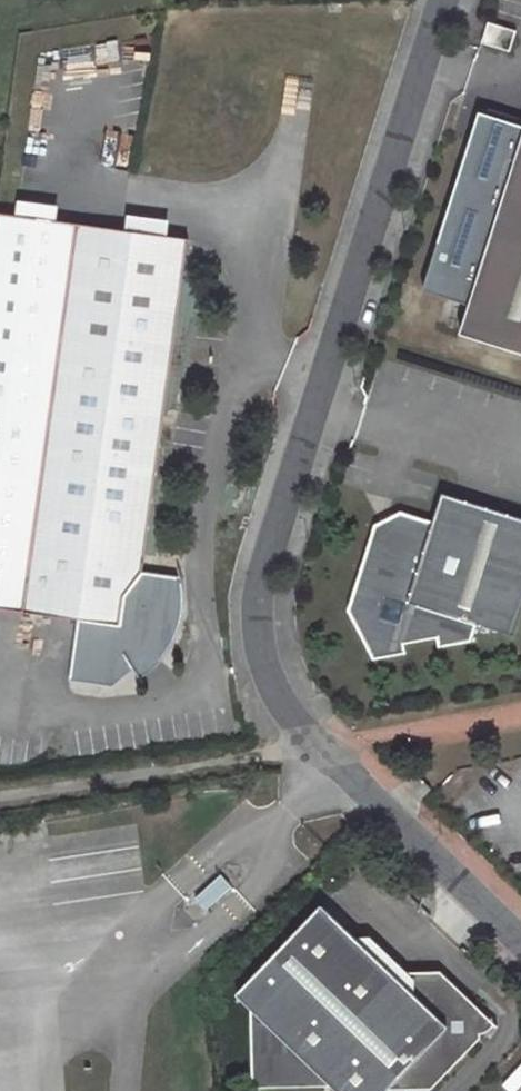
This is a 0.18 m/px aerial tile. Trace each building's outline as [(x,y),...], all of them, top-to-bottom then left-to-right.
[(506,50),(513,29),(484,20),(477,41),(506,50)] [(505,186),(476,176),(458,235),(441,229),(430,254),(431,255),(417,297),(465,312),(458,333),(520,353),(520,134),(505,186)] [(121,229),(163,235),(165,219),(124,214),(121,229)] [(180,589),(177,576),(138,570),(184,237),(163,235),(121,229),(72,222),(20,610),(74,618),(65,679),(110,685),(130,668),(148,652),(157,660),(164,652),(171,640),(178,621),(180,605),(180,589)] [(520,612),(520,518),(441,493),(431,522),(399,511),(395,524),(386,529),(373,525),(346,610),(372,658),(405,653),(403,643),(435,637),(437,647),(471,641),(476,624),(514,636),(520,612)] [(395,524),(399,511),(386,518),(373,525),(386,529),(395,524)] [(130,668),(136,678),(137,677),(139,676),(147,670),(157,660),(148,652),(130,668)] [(238,995),(251,1008),(253,1088),(334,1086),(339,1090),(386,1090),(387,1089),(432,1090),(481,1039),(481,1034),(481,1011),(441,972),(391,974),(322,907),(238,995)] [(495,1025),(481,1011),(481,1034),(495,1025)]
